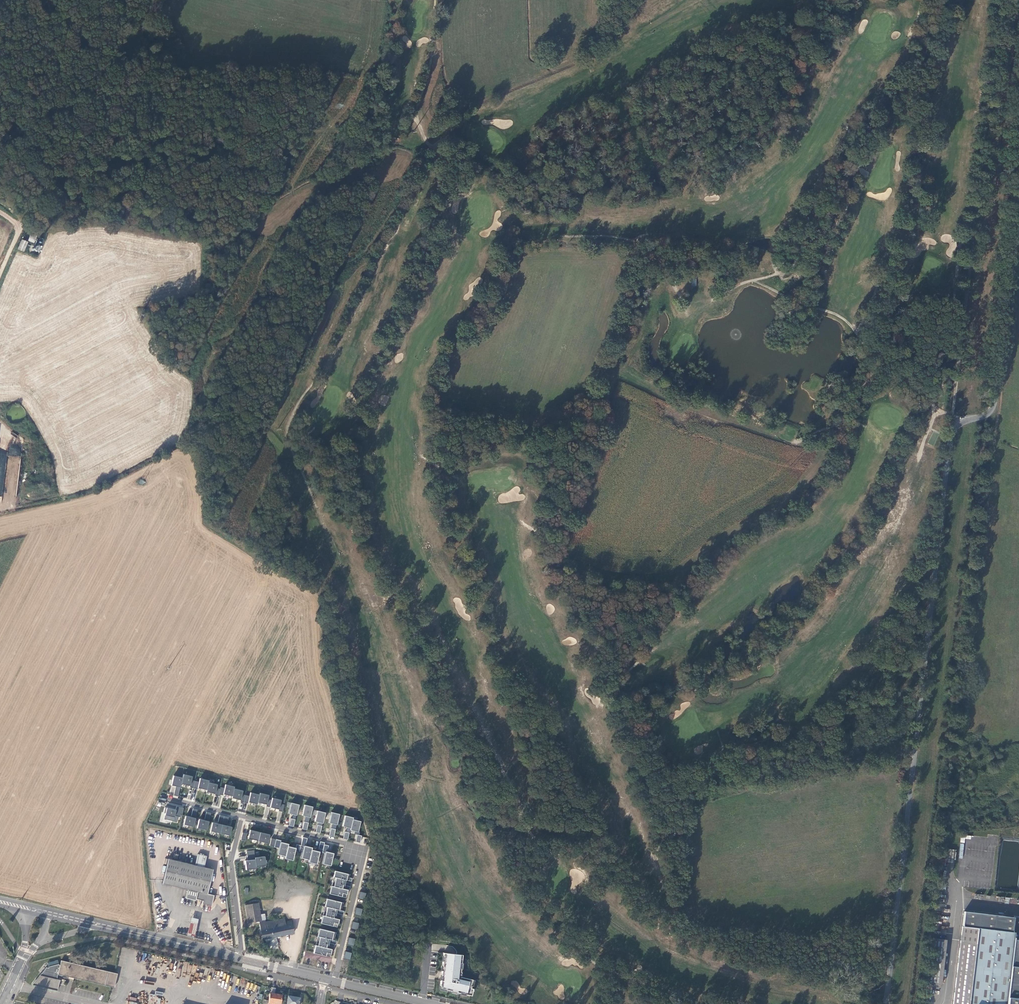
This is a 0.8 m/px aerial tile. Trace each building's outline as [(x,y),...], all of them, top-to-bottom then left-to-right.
[(30,234),(29,241),(35,243),(37,235),(30,234)] [(18,249),(24,252),(28,242),(22,239),(18,249)] [(697,278),(690,279),(689,285),(698,287),(697,278)] [(385,406),(389,397),(381,394),(378,403),(385,406)] [(183,777),(173,776),(169,797),(178,798),(181,784),(198,787),(199,782),(192,780),(193,776),(183,774),(183,777)] [(209,783),(210,780),(201,778),(198,788),(223,795),(225,787),(209,783)] [(235,788),(235,787),(226,784),(223,795),(248,802),(250,796),(243,794),(243,791),(235,788)] [(251,792),(249,802),(257,804),(258,802),(267,804),(267,807),(283,810),(284,804),(281,803),(282,800),(270,797),(270,796),(251,792)] [(290,802),(287,813),(292,814),(291,818),(289,818),(288,825),(292,826),(298,804),(290,802)] [(168,803),(164,818),(177,822),(179,816),(181,817),(184,807),(168,803)] [(303,804),(301,815),(304,816),(301,828),(306,830),(311,806),(303,804)] [(316,810),(314,821),(317,822),(315,832),(319,833),(324,812),(316,810)] [(207,830),(211,813),(206,812),(204,820),(200,819),(197,828),(207,830)] [(331,812),(328,822),(331,823),(330,828),(329,835),(333,836),(335,829),(338,814),(331,812)] [(214,822),(211,831),(230,836),(233,827),(227,825),(229,817),(220,815),(218,823),(214,822)] [(344,815),(342,826),(347,827),(346,832),(344,831),(342,838),(347,839),(348,832),(349,829),(352,818),(352,817),(344,815)] [(186,816),(184,825),(194,826),(196,818),(186,816)] [(359,820),(352,818),(349,829),(354,831),(353,834),(357,834),(355,841),(359,843),(361,835),(359,835),(359,832),(357,831),(359,820)] [(250,830),(249,839),(269,843),(270,834),(250,830)] [(302,837),(300,845),(303,846),(300,858),(308,859),(311,849),(311,847),(305,846),(306,838),(302,837)] [(280,841),(275,839),(273,847),(278,848),(276,854),(284,856),(287,846),(287,844),(279,842),(280,841)] [(294,848),(287,846),(284,856),(284,858),(292,860),(294,851),(298,852),(300,845),(295,844),(294,848)] [(328,845),(323,844),(322,849),(322,852),(324,853),(322,863),(330,865),(333,853),(326,851),(328,845)] [(255,848),(246,848),(247,863),(256,862),(255,848)] [(319,851),(311,849),(308,859),(308,862),(316,864),(319,851)] [(204,894),(210,870),(201,868),(204,857),(195,854),(192,865),(166,858),(159,883),(184,890),(183,897),(193,900),(193,898),(200,900),(199,904),(208,907),(211,896),(204,894)] [(349,874),(334,870),(332,877),(330,885),(328,893),(345,897),(346,889),(348,890),(349,886),(343,885),(345,880),(350,881),(351,878),(348,877),(349,874)] [(359,891),(357,898),(364,900),(365,893),(359,891)] [(342,902),(325,898),(323,906),(324,907),(322,915),(321,915),(319,923),(336,927),(338,919),(334,918),(335,913),(342,915),(343,911),(340,910),(342,902)] [(260,921),(260,920),(263,920),(262,914),(260,903),(248,904),(248,903),(246,903),(249,922),(260,921)] [(355,907),(353,914),(360,916),(362,909),(355,907)] [(964,911),(962,926),(953,1003),(1018,1003),(1018,941),(1018,939),(1014,939),(1015,932),(1012,931),(1014,917),(964,911)] [(196,917),(189,915),(184,933),(191,935),(196,917)] [(263,920),(260,920),(260,921),(261,929),(260,929),(261,936),(262,935),(263,939),(294,935),(293,923),(286,923),(286,919),(267,922),(266,920),(263,920)] [(351,921),(350,928),(356,930),(358,923),(351,921)] [(335,932),(318,928),(316,936),(314,945),(312,953),(329,957),(331,949),(327,948),(328,943),(335,945),(336,941),(333,940),(335,932)] [(348,937),(346,944),(353,946),(354,939),(348,937)] [(945,940),(930,938),(925,983),(940,985),(945,940)] [(344,951),(342,959),(349,960),(351,953),(344,951)] [(56,978),(57,973),(113,986),(116,972),(60,960),(59,964),(57,964),(58,963),(48,966),(48,968),(46,967),(39,975),(31,984),(35,985),(56,990),(59,979),(56,978)] [(269,994),(268,1003),(280,1003),(281,996),(269,994)]
